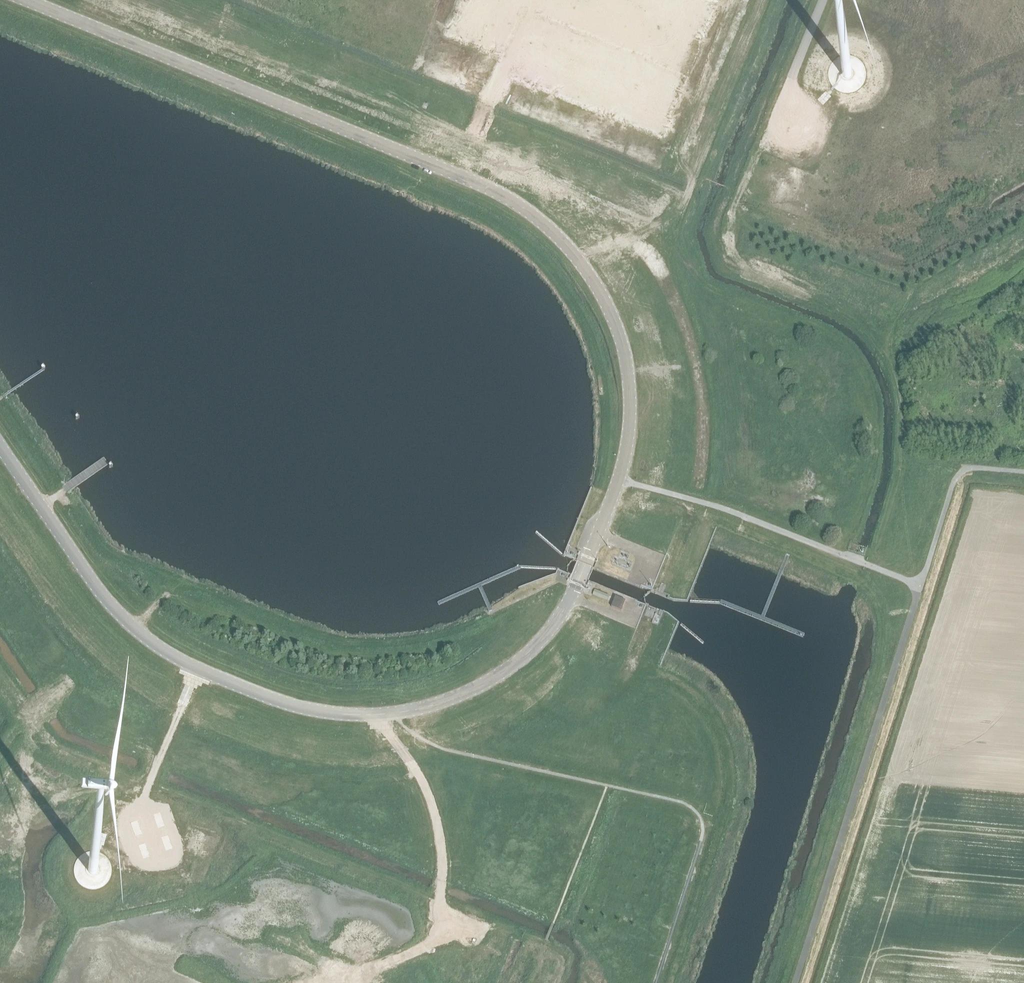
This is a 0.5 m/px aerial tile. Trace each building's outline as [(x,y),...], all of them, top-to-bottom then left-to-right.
[(843,73),(842,75),(843,77),(844,78),(846,79),(848,79),(850,79),(851,77),(852,76),(852,74),(851,72),(850,71),(849,70),(847,69),(845,70),(843,71),(843,73)] [(609,595),(595,589),(593,595),(607,601),(609,595)] [(612,607),(622,611),(626,601),(616,597),(612,607)] [(88,870),(88,872),(89,874),(90,875),(92,876),(94,876),(96,875),(97,874),(98,872),(98,870),(97,868),(96,867),(94,866),(92,866),(90,867),(89,868),(88,870)]
